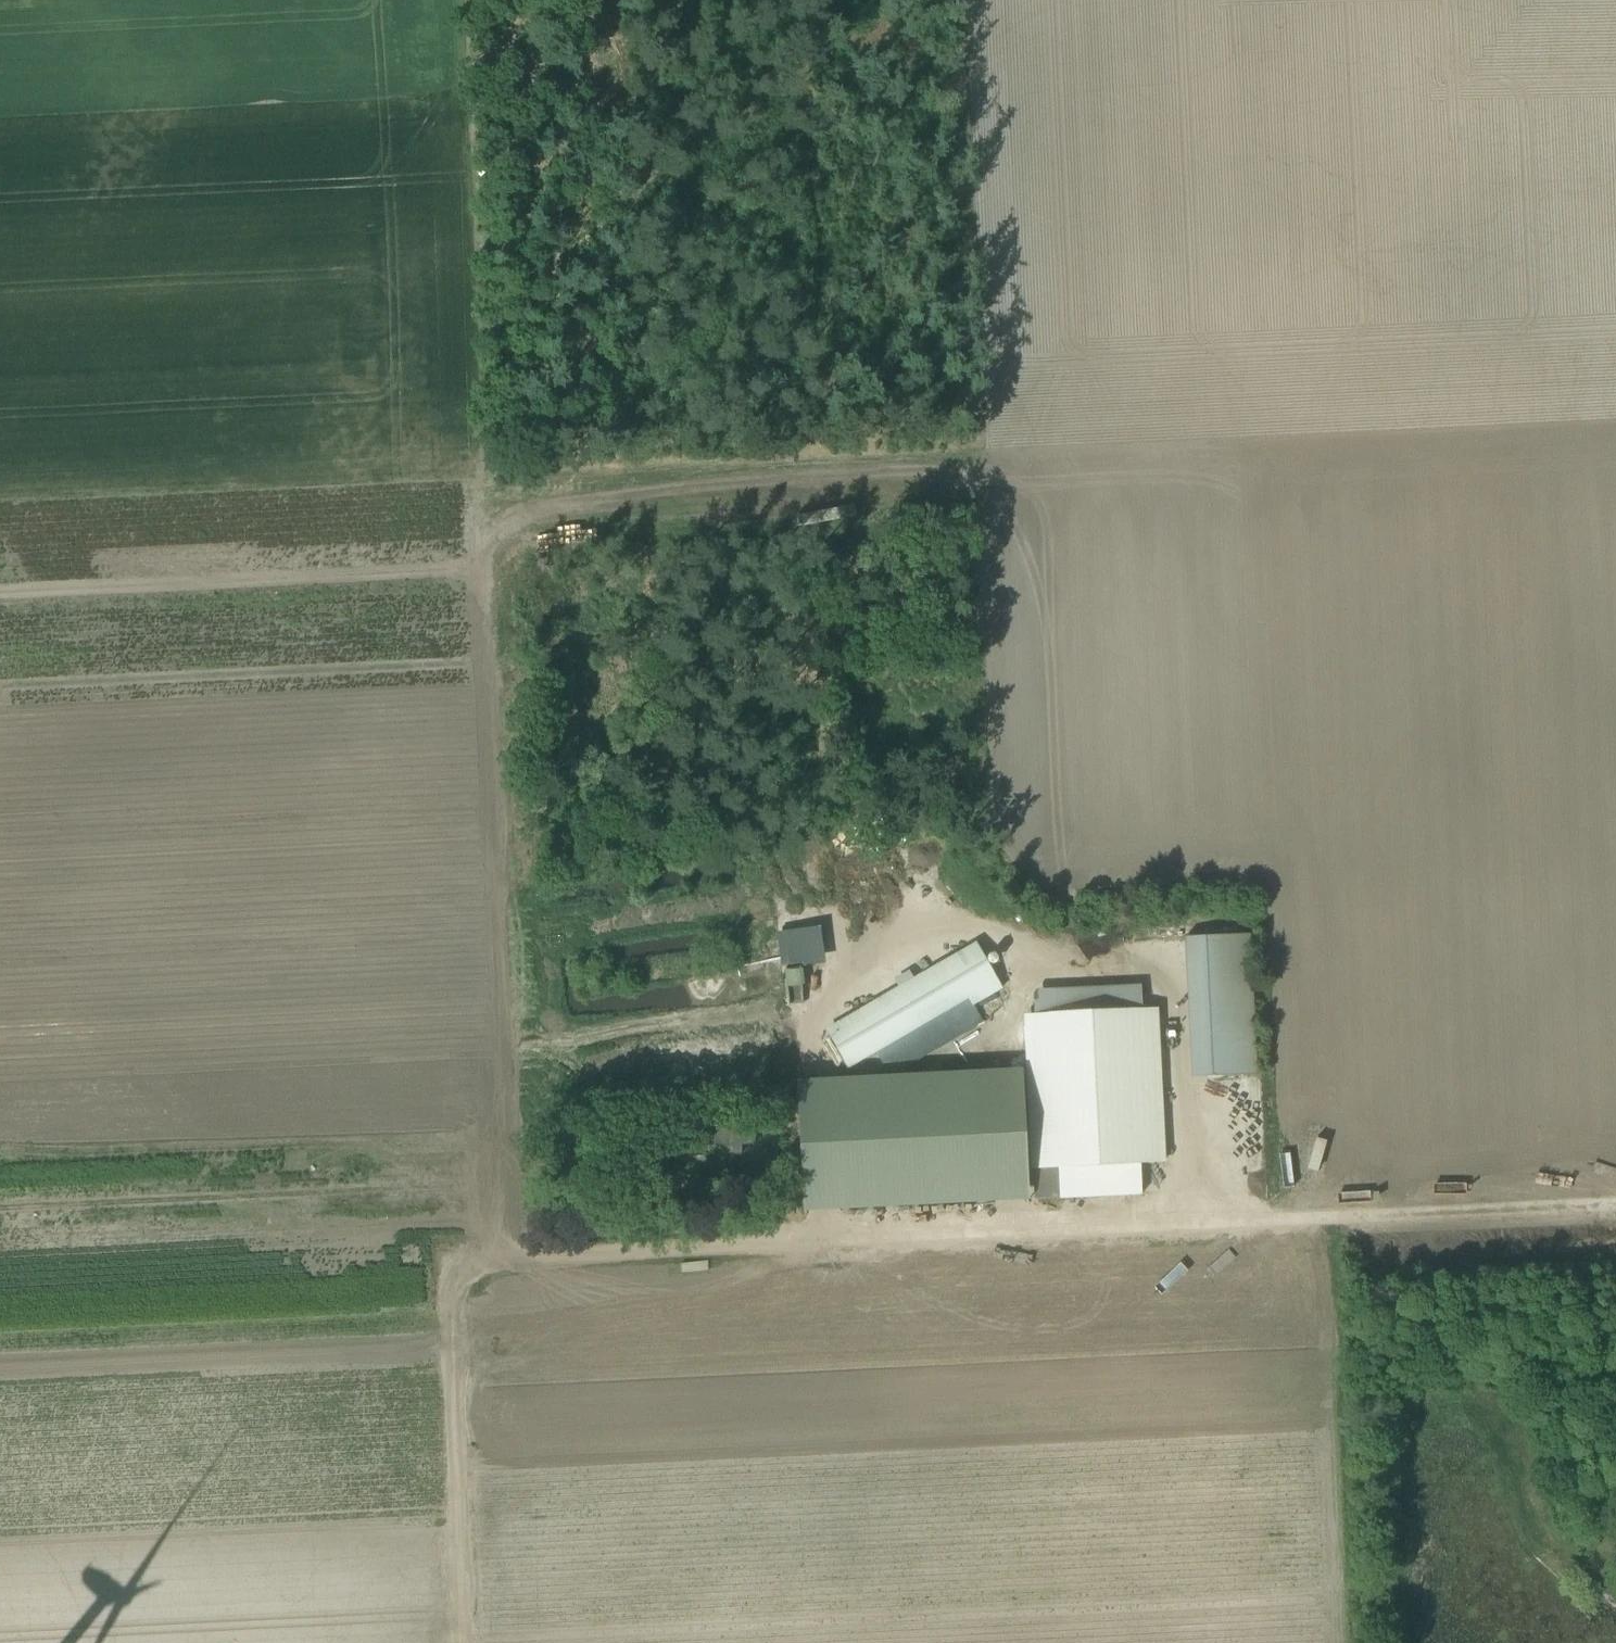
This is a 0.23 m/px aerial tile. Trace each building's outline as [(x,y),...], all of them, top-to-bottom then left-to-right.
[(827,927),(782,929),(783,964),(829,962),(827,927)] [(1253,934),(1203,936),(1210,1076),(1260,1074),(1253,934)] [(976,942),(825,1030),(848,1070),(876,1053),(970,1000),(974,1006),(1004,988),(976,942)] [(1133,1011),(1028,1016),(1036,1169),(1037,1200),(1065,1198),(1069,1198),(1141,1194),(1140,1164),(1162,1163),(1154,1010),(1133,1011)]
